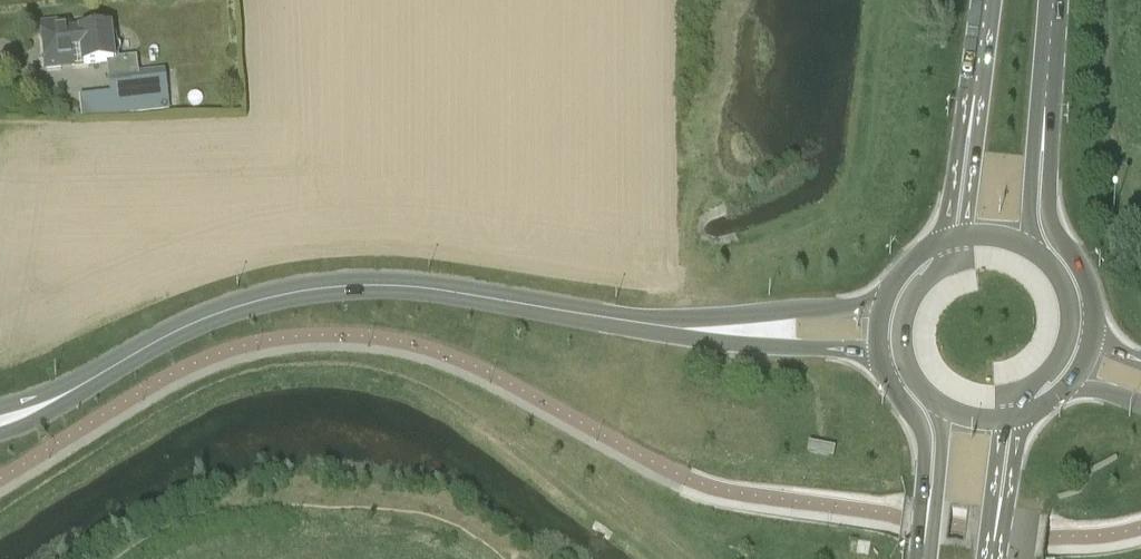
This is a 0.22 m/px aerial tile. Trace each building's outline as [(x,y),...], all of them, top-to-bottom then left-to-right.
[(139,73),(137,57),(118,59),(116,39),(111,39),(110,28),(99,29),(99,26),(70,29),(70,23),(43,26),(47,69),(106,63),(110,94),(79,97),(82,122),(170,110),(164,69),(139,73)] [(833,459),(835,448),(809,443),(807,454),(833,459)]
